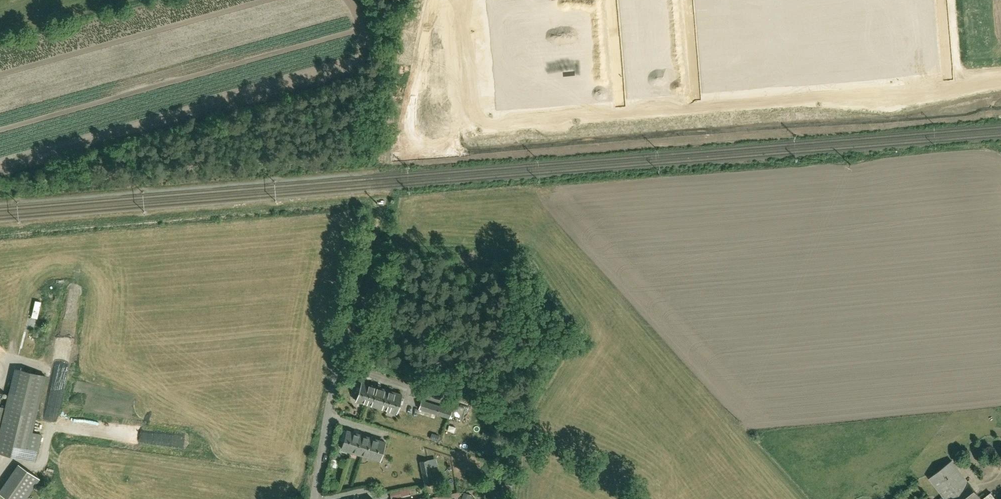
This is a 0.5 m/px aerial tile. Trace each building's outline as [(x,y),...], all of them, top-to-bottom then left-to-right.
[(34,317),(41,318),(43,301),(37,299),(34,317)] [(7,408),(0,436),(0,452),(35,460),(41,435),(31,432),(45,375),(17,368),(7,408)] [(366,403),(372,385),(362,382),(356,400),(366,403)] [(382,388),(372,385),(366,403),(376,407),(382,388)] [(392,391),(382,388),(376,407),(386,410),(392,391)] [(402,394),(392,391),(386,410),(397,413),(402,394)] [(449,418),(452,410),(421,400),(418,409),(449,418)] [(351,451),(356,434),(346,431),(341,448),(351,451)] [(366,437),(356,434),(351,451),(361,454),(366,437)] [(376,440),(366,437),(361,454),(371,457),(376,440)] [(385,443),(376,440),(371,457),(380,460),(385,443)] [(949,457),(927,474),(937,487),(921,498),(981,498),(949,457)] [(433,483),(428,460),(420,462),(424,485),(433,483)] [(39,478),(20,465),(0,494),(7,498),(24,498),(39,478)] [(413,493),(411,486),(391,493),(393,498),(395,498),(413,493)]
